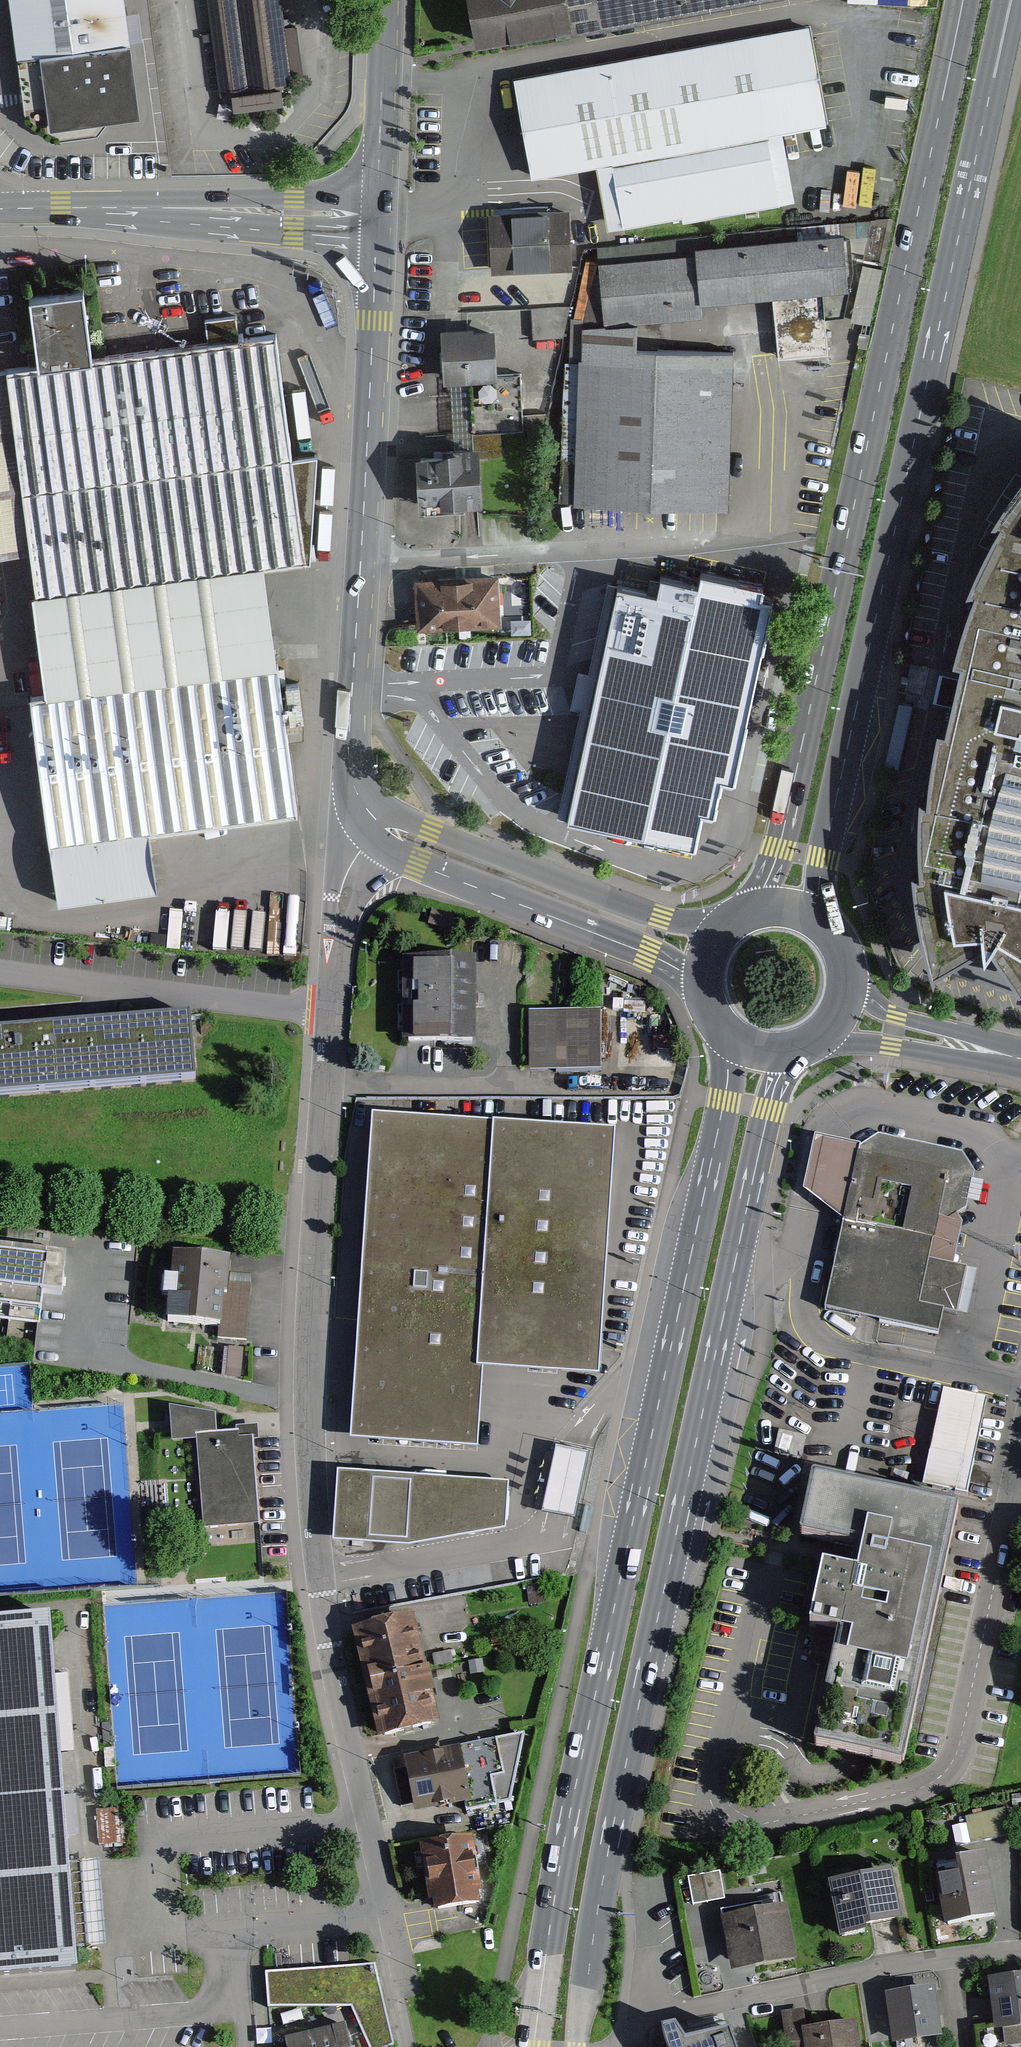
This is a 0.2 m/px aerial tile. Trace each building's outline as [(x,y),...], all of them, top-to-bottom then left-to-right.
[(114,0),(0,0),(0,21),(5,56),(33,52),(44,127),(131,114),(114,0)] [(225,91),(293,82),(283,0),(214,0),(225,91)] [(482,50),(764,0),(473,0),(482,50)] [(829,124),(814,34),(519,83),(536,181),(602,170),(612,229),(795,198),(784,131),(829,124)] [(569,219),(493,223),(496,277),(572,274),(569,219)] [(854,238),(601,260),(607,323),(707,314),(706,301),(775,295),(781,360),(831,356),(825,294),(859,291),(854,238)] [(5,374),(31,554),(51,689),(33,691),(64,901),(162,886),(153,828),(308,806),(272,563),(315,557),(317,461),(297,463),(280,340),(240,345),(237,322),(210,326),(212,343),(101,360),(90,294),(36,302),(47,367),(5,374)] [(560,308),(533,309),(535,338),(561,337),(560,308)] [(647,327),(586,325),(582,504),(736,507),(739,353),(646,351),(647,327)] [(502,331),(453,334),(457,381),(505,378),(502,331)] [(31,554),(5,374),(0,375),(0,558),(31,554)] [(523,378),(472,382),(476,434),(526,431),(523,378)] [(493,499),(488,449),(428,455),(433,505),(493,499)] [(1015,505),(987,576),(969,648),(982,651),(966,722),(955,719),(939,786),(936,854),(954,959),(1004,926),(1020,949),(1020,498),(1015,505)] [(672,596),(626,587),(579,821),(706,847),(713,813),(725,815),(732,780),(746,783),(783,603),(770,600),(772,587),(709,574),(706,586),(675,580),(672,596)] [(504,577),(424,581),(426,630),(507,626),(504,577)] [(486,1045),(487,962),(416,961),(415,1044),(486,1045)] [(610,1070),(611,1013),(537,1013),(536,1069),(610,1070)] [(190,1015),(0,1030),(0,1096),(196,1080),(190,1015)] [(603,1380),(617,1133),(373,1115),(350,1444),(479,1452),(484,1371),(603,1380)] [(67,1257),(0,1249),(0,1319),(40,1323),(44,1295),(62,1297),(65,1274),(67,1257)] [(237,1260),(184,1257),(180,1322),(222,1325),(221,1339),(250,1341),(254,1287),(235,1286),(237,1260)] [(926,1486),(970,1493),(987,1395),(943,1388),(926,1486)] [(266,1525),(258,1433),(225,1436),(223,1416),(177,1406),(180,1444),(205,1442),(212,1529),(266,1525)] [(589,1456),(555,1448),(542,1515),(576,1522),(589,1456)] [(407,1549),(506,1530),(509,1485),(337,1475),(334,1544),(407,1549)] [(952,1514),(816,1484),(804,1539),(857,1550),(852,1571),(828,1566),(815,1625),(848,1632),(823,1745),(897,1761),(952,1514)] [(76,1968),(48,1613),(0,1615),(0,1973),(76,1968)] [(420,1623),(358,1638),(383,1741),(445,1726),(420,1623)] [(510,1803),(496,1742),(411,1761),(414,1770),(396,1775),(404,1810),(420,1806),(422,1812),(474,1800),(476,1811),(510,1803)] [(477,1846),(430,1854),(441,1916),(487,1908),(477,1846)] [(961,1854),(935,1855),(935,1871),(961,1871),(961,1854)] [(971,1874),(945,1880),(956,1926),(1010,1914),(997,1854),(968,1861),(971,1874)] [(725,1874),(695,1880),(700,1909),(731,1903),(725,1874)] [(894,1876),(838,1889),(848,1935),(905,1923),(894,1876)] [(791,1909),(736,1921),(747,1968),(802,1956),(791,1909)] [(267,1970),(270,2005),(352,2006),(369,2046),(385,2046),(393,2043),(375,1962),(267,1970)] [(998,1985),(1005,2046),(1020,2044),(1020,1982),(998,1985)] [(937,1993),(891,2000),(898,2044),(944,2037),(937,1993)] [(787,2019),(793,2046),(867,2046),(863,2025),(811,2035),(807,2015),(787,2019)] [(282,2037),(285,2046),(355,2046),(348,2020),(282,2037)] [(743,2033),(705,2044),(696,2026),(674,2033),(680,2046),(748,2046),(743,2033)]
